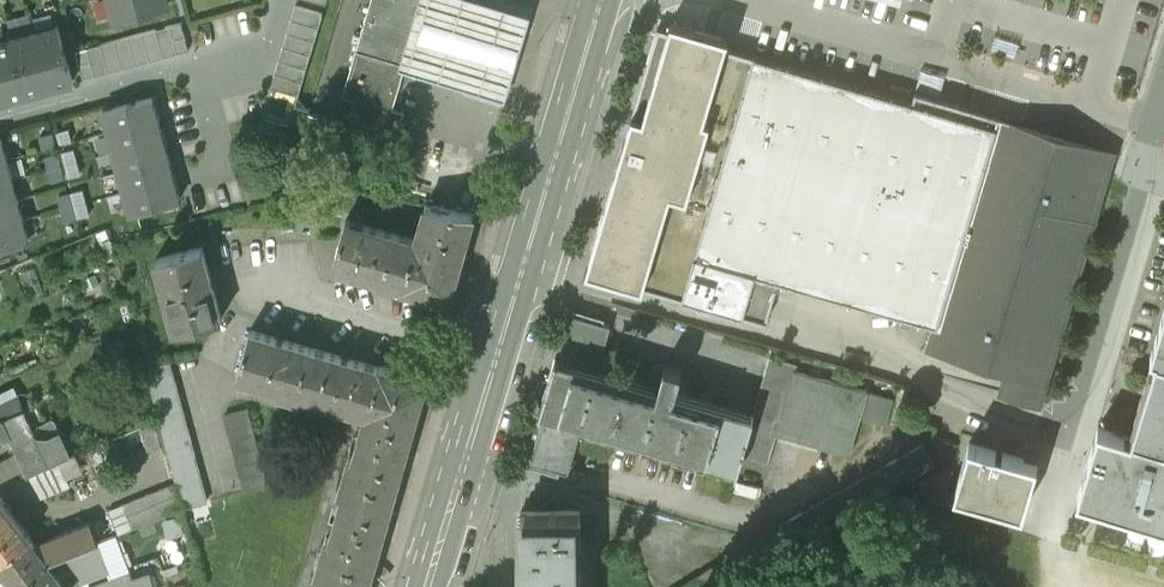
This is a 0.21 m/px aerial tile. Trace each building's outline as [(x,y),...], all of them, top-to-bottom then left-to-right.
[(114,16),(170,1),(170,0),(110,0),(114,16)] [(343,92),(355,96),(348,118),(396,132),(403,109),(392,105),(406,58),(412,56),(428,0),(371,0),(343,92)] [(399,65),(457,82),(505,97),(530,14),(485,0),(418,0),(399,65)] [(322,12),(294,4),(272,85),(299,93),(322,12)] [(729,36),(672,19),(669,28),(658,25),(586,269),(643,286),(671,191),(688,196),(710,119),(704,117),(726,46),(729,36)] [(181,22),(75,50),(83,77),(188,49),(181,22)] [(50,86),(73,80),(58,25),(35,31),(50,86)] [(27,93),(50,86),(35,31),(12,38),(27,93)] [(27,93),(12,38),(0,41),(0,85),(4,99),(27,93)] [(821,74),(790,64),(790,63),(787,62),(787,63),(756,54),(756,53),(753,52),(752,53),(726,46),(704,117),(710,119),(688,196),(671,191),(643,286),(715,307),(727,265),(796,285),(796,287),(800,288),(800,286),(831,295),(830,297),(834,298),(835,296),(865,305),(865,307),(869,308),(869,306),(900,315),(899,317),(903,318),(904,317),(934,326),(936,326),(993,133),(995,133),(1000,115),(915,90),(912,100),(894,95),(894,94),(891,93),(890,94),(859,85),(859,84),(856,83),(856,84),(825,75),(825,73),(821,72),(821,74)] [(158,117),(153,96),(104,109),(109,130),(158,117)] [(164,137),(158,117),(109,130),(114,150),(164,137)] [(37,133),(40,145),(61,140),(58,129),(37,133)] [(995,133),(993,133),(936,326),(934,326),(928,349),(1046,384),(1109,167),(995,133)] [(169,158),(164,137),(114,150),(120,171),(169,158)] [(76,144),(42,153),(49,180),(83,171),(76,144)] [(7,157),(0,159),(0,181),(12,178),(7,157)] [(174,179),(169,158),(120,171),(125,191),(174,179)] [(12,178),(0,181),(0,203),(18,199),(12,178)] [(180,199),(174,179),(125,191),(131,212),(180,199)] [(62,219),(90,212),(83,186),(55,193),(62,219)] [(18,199),(0,203),(0,225),(23,219),(18,199)] [(474,213),(426,203),(403,284),(403,285),(442,296),(451,292),(474,213)] [(417,237),(347,218),(334,264),(403,284),(417,237)] [(23,219),(0,225),(0,247),(29,240),(23,219)] [(202,244),(156,257),(175,328),(222,316),(202,244)] [(1163,527),(1163,311),(1150,357),(1156,358),(1153,369),(1149,368),(1132,427),(1135,428),(1131,438),(1098,429),(1077,501),(1163,527)] [(610,324),(573,313),(561,355),(557,354),(541,410),(545,411),(531,462),(568,472),(582,422),(739,466),(737,471),(738,472),(755,414),(754,414),(752,420),(596,375),(610,324)] [(311,346),(250,328),(237,374),(279,386),(277,390),(296,395),(311,346)] [(380,365),(311,346),(296,395),(315,401),(317,396),(367,411),(360,436),(406,449),(425,384),(420,375),(380,364),(380,365)] [(797,364),(770,356),(755,405),(783,413),(797,364)] [(207,500),(169,359),(146,365),(160,416),(168,448),(184,506),(207,500)] [(893,399),(866,391),(858,416),(886,425),(893,399)] [(0,401),(0,417),(24,407),(24,406),(18,394),(0,401)] [(32,425),(43,420),(35,401),(24,406),(24,407),(0,417),(0,435),(11,431),(28,470),(48,462),(48,461),(32,425)] [(249,407),(224,414),(245,489),(269,482),(249,407)] [(160,416),(140,424),(149,448),(162,443),(164,450),(168,448),(160,416)] [(339,492),(344,493),(332,536),(327,534),(317,572),(321,573),(317,586),(370,586),(406,449),(360,436),(354,455),(350,454),(339,492)] [(922,444),(777,524),(789,546),(934,466),(922,444)] [(1037,464),(969,444),(954,495),(1023,515),(1037,464)] [(58,458),(48,463),(48,462),(28,470),(41,495),(69,483),(66,476),(67,476),(58,458)] [(176,480),(110,507),(120,531),(183,506),(176,480)] [(0,496),(0,557),(29,535),(30,534),(1,495),(0,496)] [(0,557),(0,564),(17,586),(49,561),(48,559),(78,547),(99,539),(120,531),(110,507),(90,515),(91,519),(51,536),(36,544),(29,535),(0,557)] [(580,509),(520,509),(521,586),(581,586),(580,509)] [(99,539),(78,547),(85,563),(75,570),(81,580),(110,568),(99,539)] [(17,586),(18,586),(69,586),(62,578),(75,570),(85,563),(78,547),(48,559),(49,561),(17,586)] [(683,586),(734,586),(736,586),(721,563),(683,586)] [(90,586),(156,586),(151,572),(132,579),(129,572),(90,586)]
